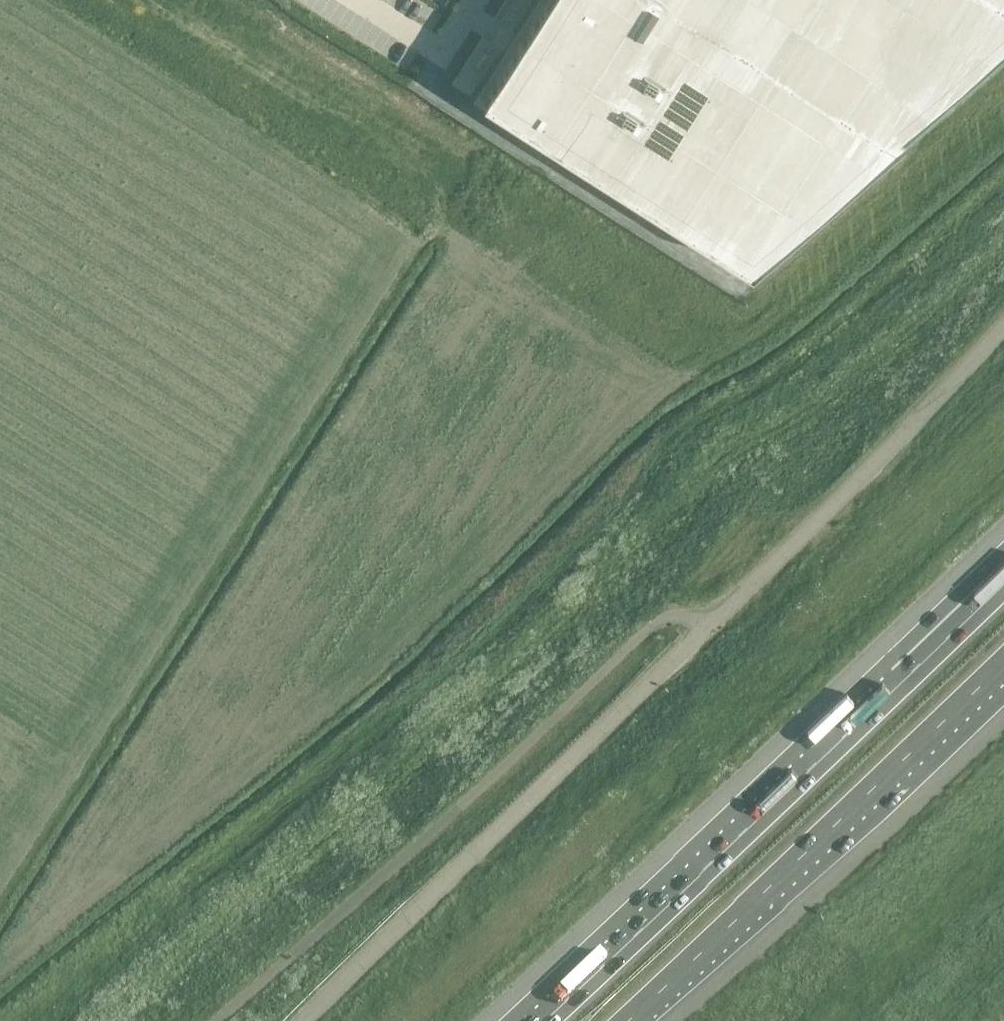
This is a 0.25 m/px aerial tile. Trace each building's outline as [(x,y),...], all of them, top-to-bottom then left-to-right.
[(481,93),(750,265),(1003,44),(1003,0),(540,0),(519,33),(515,31),(502,50),(507,53),(481,93)]
